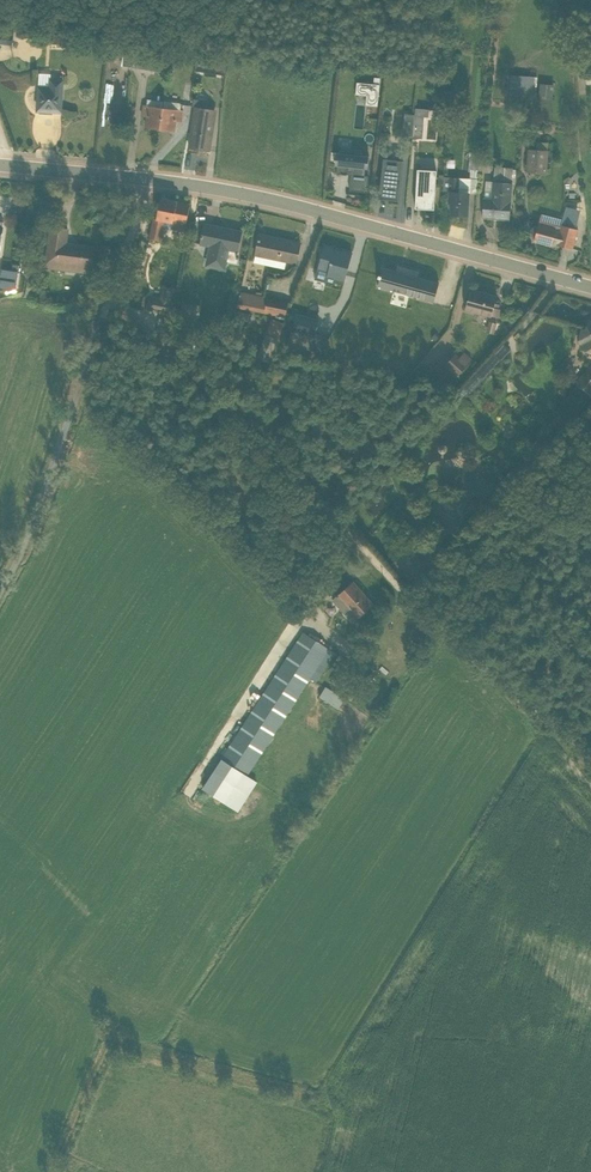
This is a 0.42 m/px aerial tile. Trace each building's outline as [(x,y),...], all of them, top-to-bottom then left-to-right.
[(13,46),(14,34),(0,32),(0,45),(13,46)] [(52,44),(65,45),(65,35),(53,34),(52,44)] [(168,60),(178,61),(179,48),(170,47),(168,60)] [(518,76),(511,75),(509,104),(532,106),(532,100),(532,99),(532,97),(536,98),(536,95),(538,77),(519,75),(518,76)] [(365,105),(377,107),(380,78),(374,78),(374,85),(357,83),(355,95),(366,96),(365,105)] [(37,111),(61,112),(62,79),(49,79),(49,88),(38,87),(37,111)] [(193,97),(192,104),(205,106),(206,100),(193,97)] [(159,129),(163,102),(147,99),(146,105),(143,105),(141,116),(147,117),(146,127),(159,129)] [(447,109),(454,110),(455,100),(448,100),(447,109)] [(159,129),(174,131),(175,121),(182,122),(184,111),(180,110),(181,103),(164,101),(163,102),(159,129)] [(189,147),(209,151),(216,110),(195,107),(189,147)] [(413,138),(420,138),(422,119),(414,118),(413,138)] [(527,171),(547,173),(548,150),(528,149),(527,171)] [(349,191),(365,192),(367,176),(364,176),(365,169),(368,169),(369,156),(362,156),(363,153),(339,150),(339,153),(336,153),(335,166),(337,166),(337,174),(341,174),(341,175),(347,176),(347,175),(351,175),(349,191)] [(458,192),(469,193),(476,193),(478,153),(469,152),(469,162),(468,172),(470,173),(470,179),(459,178),(458,192)] [(379,199),(398,202),(403,161),(383,159),(379,199)] [(490,218),(509,219),(512,168),(494,167),(493,182),(492,182),(486,181),(484,198),(483,198),(482,218),(490,219),(490,218)] [(415,209),(434,210),(436,171),(417,170),(415,209)] [(450,215),(467,216),(469,193),(458,192),(459,178),(449,177),(449,192),(448,204),(451,204),(450,215)] [(184,232),(190,204),(161,199),(156,219),(154,218),(150,238),(152,239),(152,242),(157,243),(157,240),(161,241),(165,222),(173,223),(172,229),(184,232)] [(552,244),(572,250),(578,229),(576,229),(580,215),(566,211),(563,220),(541,214),(538,227),(535,226),(530,229),(530,232),(532,236),(535,237),(534,241),(551,246),(552,244)] [(238,252),(242,232),(204,224),(199,245),(209,247),(205,266),(225,270),(226,262),(237,263),(239,253),(238,252)] [(46,268),(90,274),(94,246),(66,242),(67,230),(51,228),(46,268)] [(255,256),(296,264),(300,244),(259,235),(255,256)] [(335,283),(343,285),(352,254),(342,251),(342,252),(332,249),(332,248),(324,246),(315,279),(334,285),(335,283)] [(15,289),(19,265),(12,264),(11,270),(1,269),(0,274),(0,293),(15,289)] [(417,278),(418,272),(397,266),(396,272),(383,268),(380,276),(379,275),(378,278),(380,279),(377,287),(434,302),(439,284),(417,278)] [(27,288),(36,289),(38,274),(28,273),(27,288)] [(465,310),(491,317),(491,316),(498,318),(500,309),(498,309),(500,305),(495,303),(497,296),(470,289),(465,310)] [(285,318),(288,302),(232,290),(228,306),(264,313),(264,314),(285,318)] [(291,331),(328,341),(329,338),(315,333),(319,320),(296,313),(291,331)] [(271,319),(257,358),(269,362),(284,324),(271,319)] [(486,332),(494,334),(497,323),(489,321),(486,332)] [(588,321),(586,329),(581,328),(577,342),(578,342),(577,344),(580,344),(579,349),(585,351),(585,352),(587,353),(586,357),(590,359),(590,321),(588,321)] [(230,345),(241,347),(245,325),(234,323),(230,345)] [(320,353),(328,341),(291,331),(287,344),(320,353)] [(493,353),(501,360),(510,350),(503,343),(493,353)] [(445,366),(457,377),(468,365),(467,364),(472,359),(464,352),(459,358),(455,354),(445,366)] [(448,405),(453,410),(468,392),(463,388),(448,405)] [(441,454),(443,454),(444,454),(446,453),(447,451),(447,450),(447,448),(446,447),(445,446),(444,445),(442,445),(441,445),(440,446),(439,447),(438,448),(438,450),(438,451),(439,452),(440,453),(441,454)] [(242,489),(228,478),(217,492),(231,503),(242,489)] [(572,489),(577,492),(584,482),(578,478),(572,489)] [(564,501),(569,504),(576,494),(570,491),(564,501)] [(379,521),(384,525),(392,517),(387,512),(379,521)] [(270,513),(252,522),(256,531),(275,521),(270,513)] [(353,623),(374,604),(354,581),(332,601),(353,623)] [(257,782),(248,776),(310,678),(316,683),(335,654),(303,633),(202,789),(237,811),(257,782)] [(318,709),(313,717),(328,726),(339,710),(338,709),(345,699),(325,687),(319,697),(318,696),(312,705),(318,709)]
